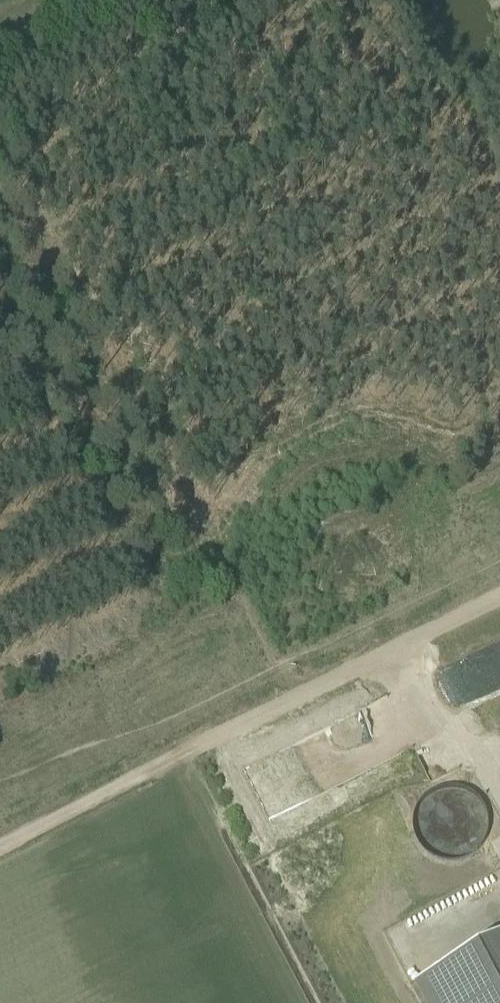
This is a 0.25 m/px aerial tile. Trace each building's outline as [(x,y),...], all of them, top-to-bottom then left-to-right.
[(418,980),(430,1002),(499,1002),(499,937),(418,980)]
